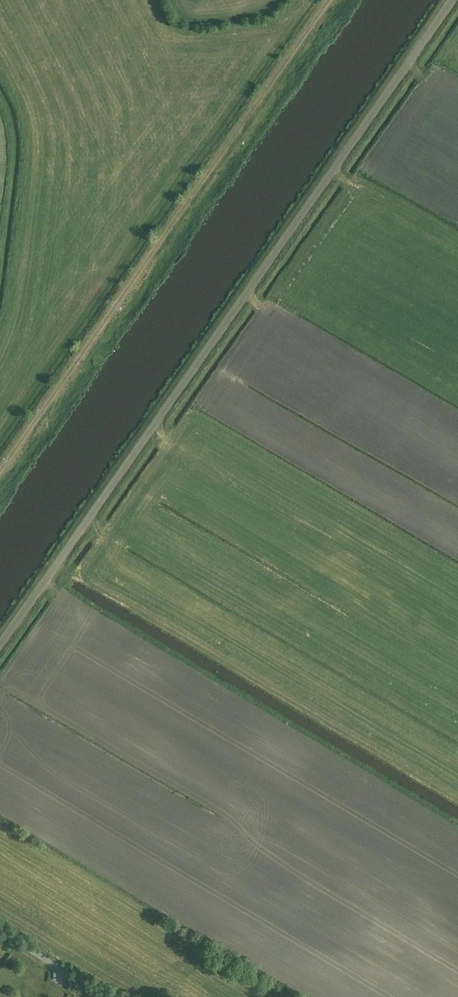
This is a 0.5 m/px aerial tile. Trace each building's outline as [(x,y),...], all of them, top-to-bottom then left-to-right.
[(59,982),(69,986),(73,979),(62,974),(59,982)]
